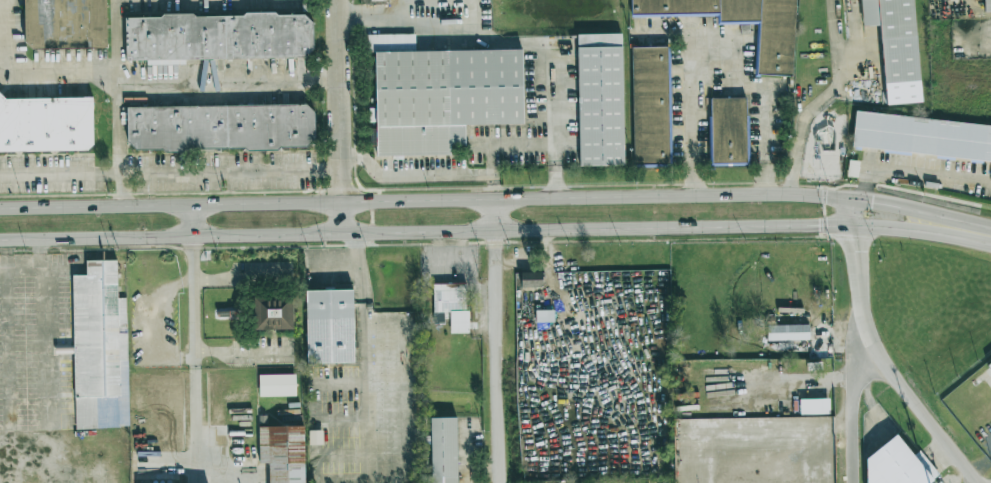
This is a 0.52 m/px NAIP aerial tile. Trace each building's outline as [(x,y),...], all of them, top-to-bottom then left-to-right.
[(105,0),(24,0),(25,50),(106,49),(105,0)] [(718,22),(756,23),(755,76),(794,76),(796,0),(630,0),(630,14),(718,15),(718,22)] [(912,0),(861,0),(863,27),(879,26),(883,85),(918,82),(912,0)] [(983,12),(990,12),(990,0),(983,0),(983,12)] [(313,58),(312,14),(125,16),(125,60),(313,58)] [(522,52),(415,50),(415,36),(368,35),(367,54),(375,54),(374,109),(371,109),(371,129),(370,147),(376,147),(376,155),(450,156),(450,146),(464,147),(465,124),(521,126),(522,52)] [(578,166),(623,166),(622,35),(577,35),(578,166)] [(669,165),(669,47),(632,47),(632,165),(669,165)] [(93,150),(92,98),(4,99),(0,95),(0,152),(93,150)] [(748,165),(747,98),(707,99),(708,165),(748,165)] [(126,107),(127,151),(315,149),(314,105),(126,107)] [(854,114),(851,149),(990,162),(990,126),(854,114)] [(72,275),(75,429),(128,428),(126,298),(117,298),(116,260),(86,261),(86,275),(72,275)] [(542,273),(521,272),(521,287),(542,288),(542,273)] [(468,283),(431,284),(432,324),(447,324),(447,334),(469,334),(468,283)] [(306,290),(306,365),(353,365),(353,290),(306,290)] [(292,330),(292,297),(253,297),(253,330),(292,330)] [(553,311),(535,311),(535,321),(553,321),(553,311)] [(766,341),(809,340),(809,324),(766,325),(766,341)] [(261,377),(261,395),(293,395),(293,376),(261,377)] [(799,415),(829,414),(829,398),(799,399),(799,415)] [(427,418),(428,482),(459,482),(458,418),(427,418)] [(304,426),(258,427),(259,463),(269,463),(269,482),(305,482),(304,426)] [(308,445),(322,445),(322,430),(308,430),(308,445)] [(932,481),(897,435),(852,469),(863,482),(929,482),(932,481)]
